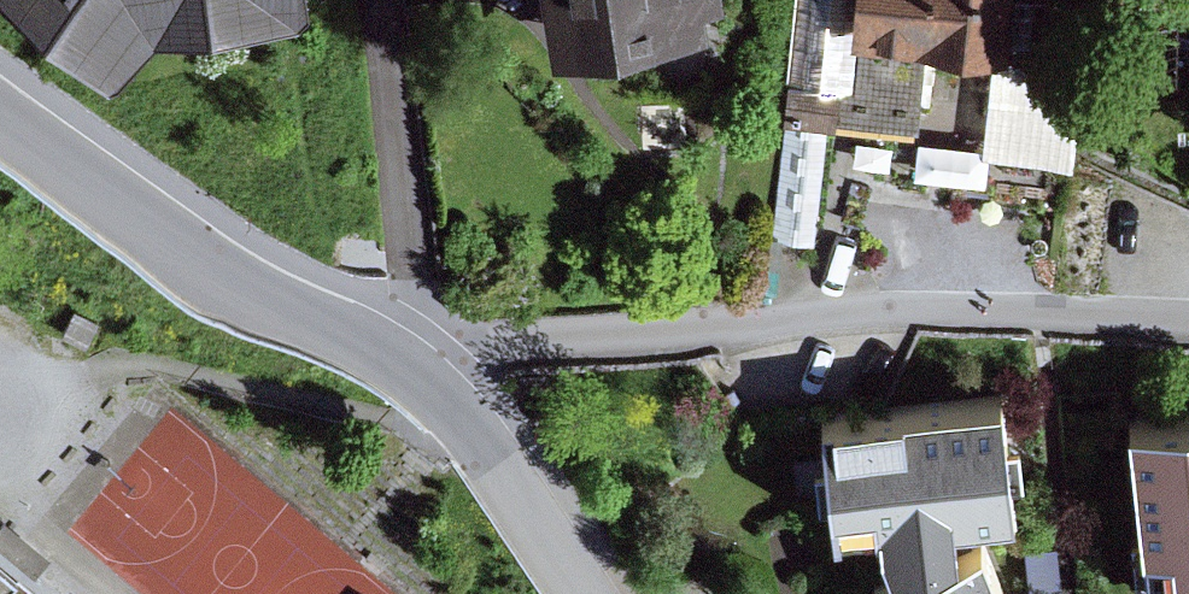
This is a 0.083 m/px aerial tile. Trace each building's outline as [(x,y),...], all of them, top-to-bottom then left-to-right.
[(117,34),(141,0),(68,0),(117,34)] [(552,42),(727,17),(725,0),(546,0),(552,42)] [(850,0),(794,0),(769,235),(815,240),(829,111),(838,112),(850,0)] [(838,112),(919,120),(928,38),(1009,46),(1014,0),(850,0),(838,112)] [(1077,105),(997,45),(985,148),(1070,160),(1077,105)] [(76,307),(63,328),(87,343),(100,321),(76,307)] [(823,404),(834,523),(878,517),(894,556),(872,566),(884,593),(1009,593),(981,526),(959,530),(956,503),(1015,499),(1003,382),(823,404)] [(1142,588),(1188,583),(1188,396),(1126,401),(1142,588)] [(0,538),(0,593),(68,593),(0,538)]
